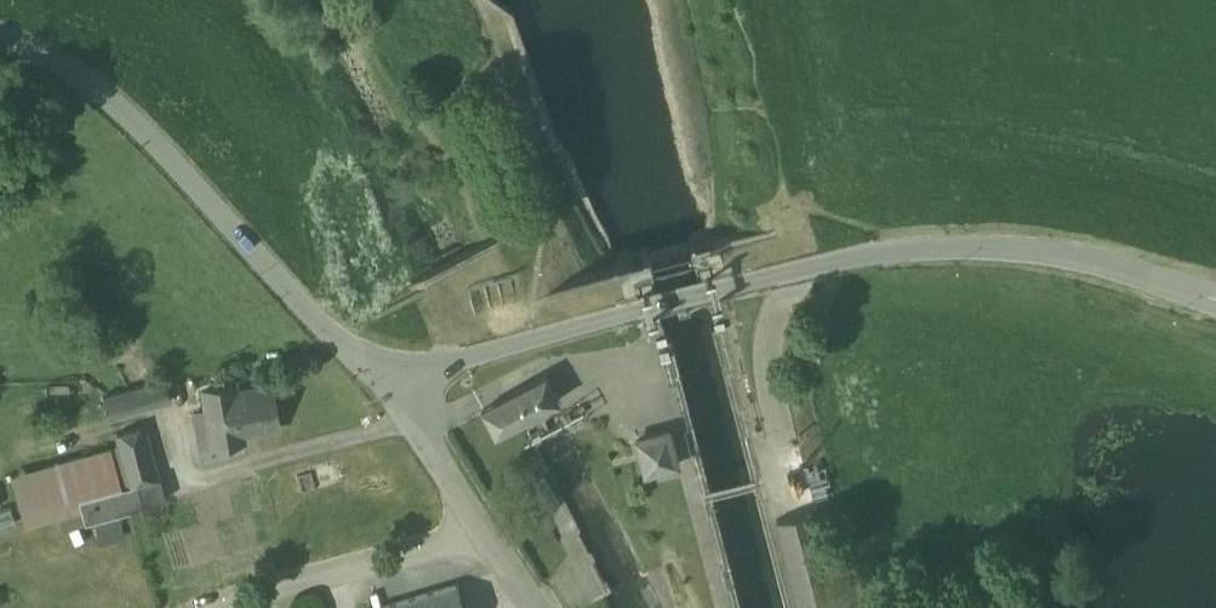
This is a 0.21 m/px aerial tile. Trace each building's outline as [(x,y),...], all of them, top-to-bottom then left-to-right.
[(481,407),(495,434),(560,400),(546,374),(481,407)] [(165,379),(105,398),(112,420),(172,402),(165,379)] [(272,386),(236,392),(235,385),(205,390),(214,444),(244,439),(243,433),(279,427),(272,386)] [(143,427),(117,434),(120,445),(131,485),(157,478),(143,427)] [(669,430),(650,435),(648,428),(636,431),(638,438),(632,440),(636,456),(642,455),(644,463),(639,465),(641,474),(650,472),(652,479),(668,475),(666,468),(679,464),(669,430)] [(120,445),(14,474),(27,525),(59,516),(59,515),(82,509),(79,500),(131,485),(120,445)] [(131,485),(79,500),(82,509),(86,523),(144,507),(157,501),(166,499),(160,477),(157,478),(131,485)] [(812,508),(776,518),(794,584),(794,585),(800,607),(837,597),(831,574),(812,508)] [(82,509),(59,515),(59,516),(62,529),(86,523),(82,509)] [(378,607),(463,607),(456,585),(378,607)]
